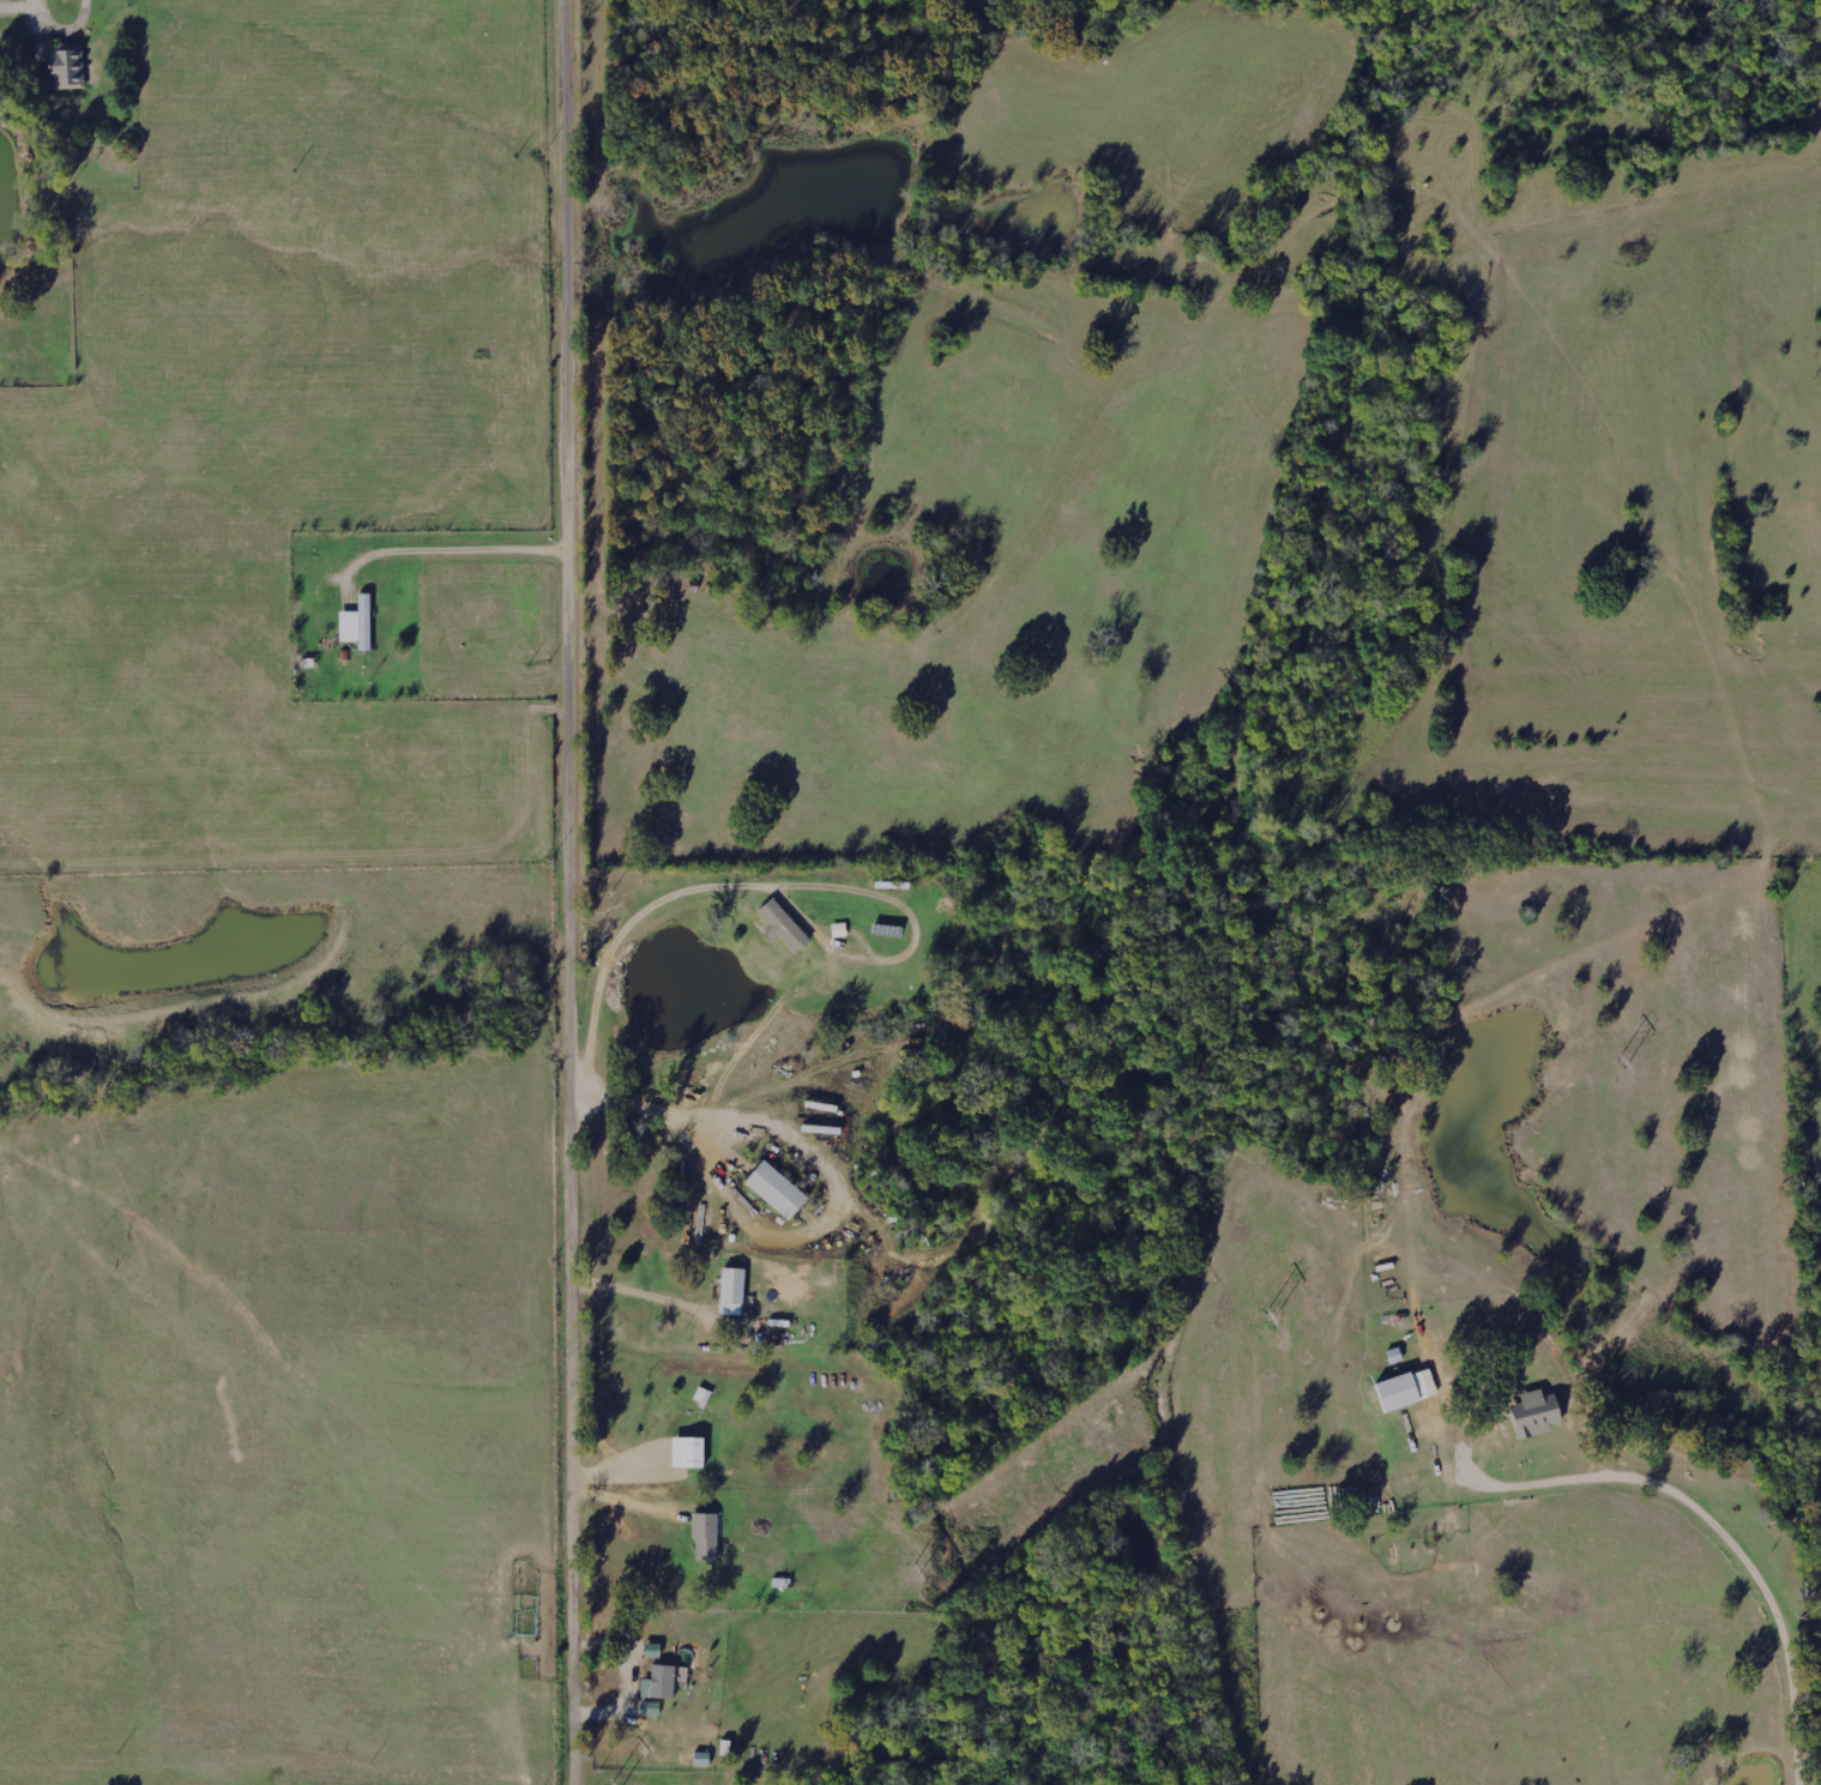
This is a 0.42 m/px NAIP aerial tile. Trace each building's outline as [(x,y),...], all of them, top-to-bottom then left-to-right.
[(82,42),(35,44),(36,62),(46,62),(46,74),(50,74),(50,89),(85,88),(82,42)] [(339,611),(339,641),(359,641),(359,650),(371,650),(371,593),(358,593),(358,611),(339,611)] [(795,953),(810,940),(774,896),(758,909),(775,930),(776,930),(795,953)] [(809,1195),(761,1160),(743,1184),(792,1219),(809,1195)] [(720,1314),(743,1315),(745,1268),(722,1267),(720,1314)] [(1383,1412),(1438,1395),(1430,1367),(1374,1384),(1383,1412)] [(693,1401),(707,1406),(712,1390),(698,1386),(693,1401)] [(1518,1439),(1552,1431),(1551,1425),(1562,1422),(1555,1395),(1544,1398),(1542,1388),(1519,1394),(1524,1416),(1513,1418),(1518,1439)] [(704,1438),(672,1437),(672,1467),(703,1467),(704,1438)] [(717,1513),(693,1514),(694,1560),(718,1560),(717,1513)] [(644,1657),(657,1657),(657,1646),(644,1645),(644,1657)] [(674,1699),(675,1666),(652,1665),(651,1679),(642,1679),(641,1697),(674,1699)]
